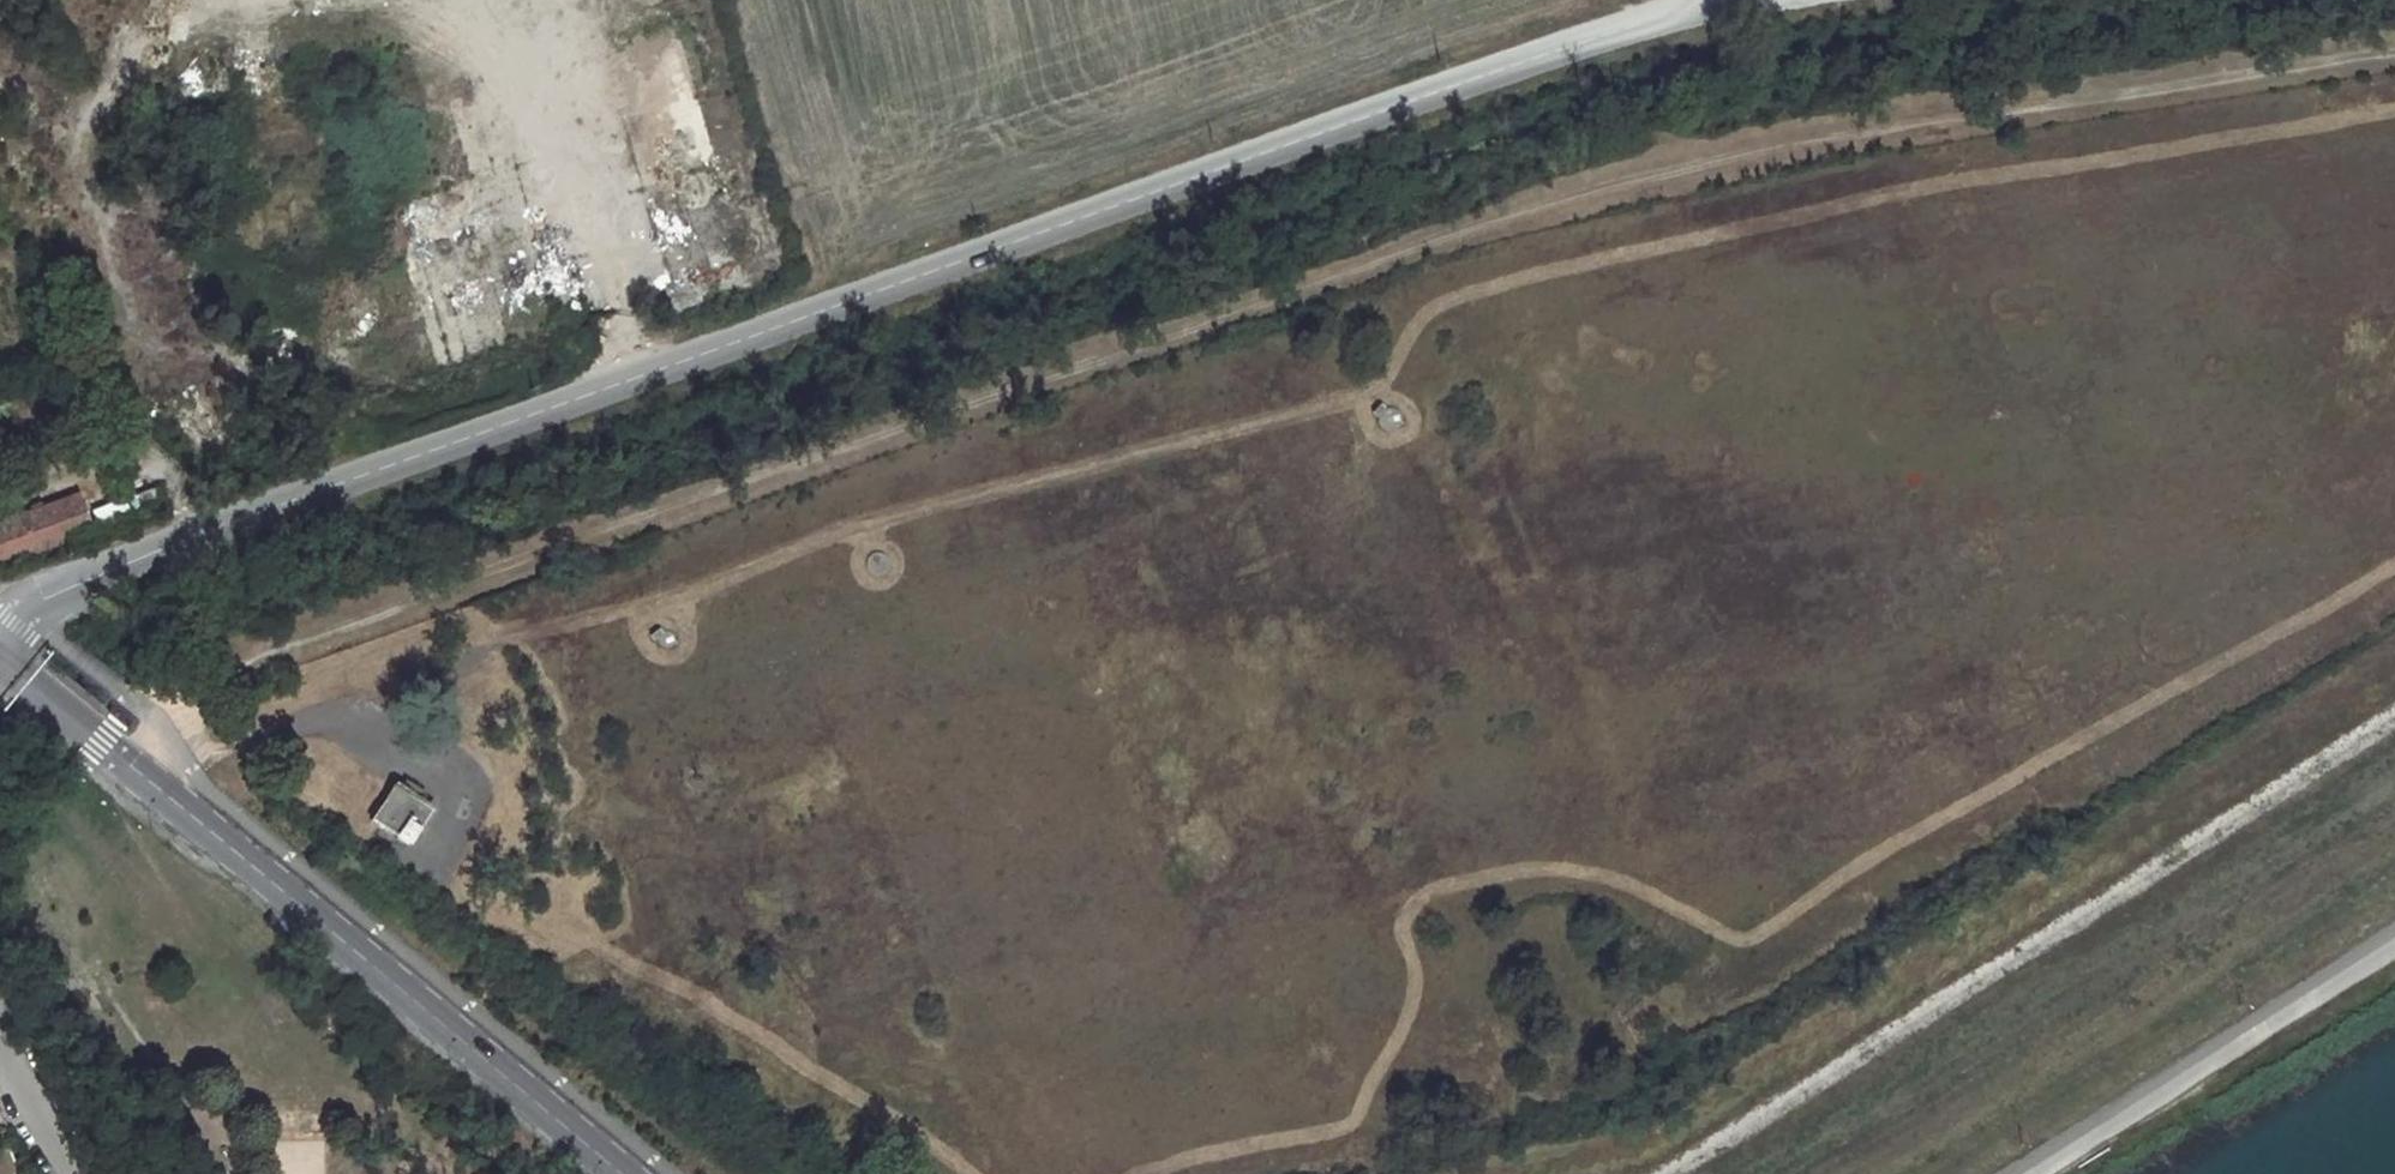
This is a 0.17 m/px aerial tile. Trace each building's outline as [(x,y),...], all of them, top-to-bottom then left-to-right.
[(0,525),(0,572),(88,541),(73,499),(0,525)] [(878,550),(873,551),(868,553),(864,557),(862,562),(862,568),(865,573),(868,577),(873,579),(879,580),(884,578),(889,575),(891,570),(892,565),(891,559),(888,555),(884,551),(878,550)] [(434,809),(368,761),(381,744),(384,748),(388,750),(393,751),(397,749),(400,746),(403,742),(404,738),(402,730),(400,727),(393,724),(386,726),(381,732),(364,719),(346,742),(332,732),(309,764),(286,795),(324,822),(331,813),(339,801),(404,850),(434,809)]
